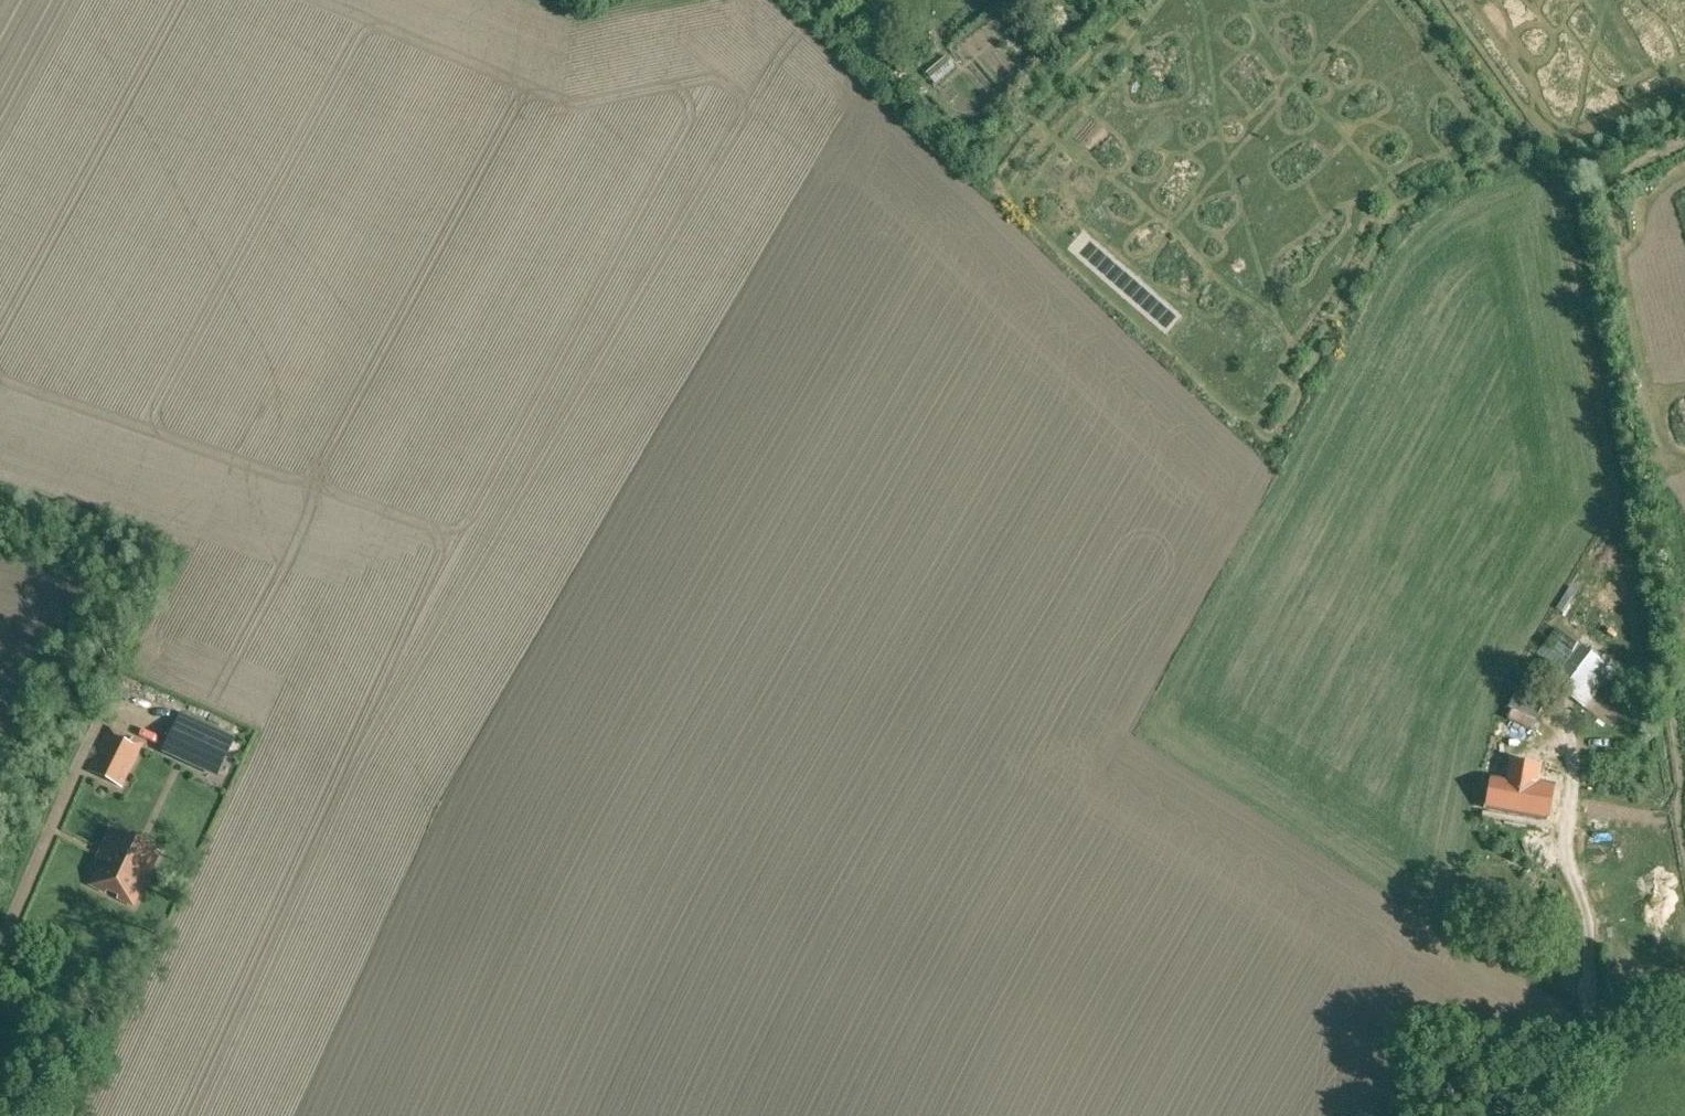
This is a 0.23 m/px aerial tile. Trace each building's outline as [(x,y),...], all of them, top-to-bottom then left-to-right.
[(1585,708),(1612,671),(1572,642),(1549,679),(1585,708)] [(226,757),(233,740),(180,716),(165,749),(202,765),(219,773),(226,757)] [(108,726),(88,769),(120,784),(141,741),(131,737),(126,743),(117,739),(119,731),(108,726)] [(1535,783),(1538,766),(1509,761),(1506,780),(1491,778),(1486,808),(1546,819),(1551,786),(1535,783)] [(135,906),(161,851),(110,828),(96,859),(99,861),(88,885),(107,893),(108,890),(118,895),(117,898),(135,906)]
